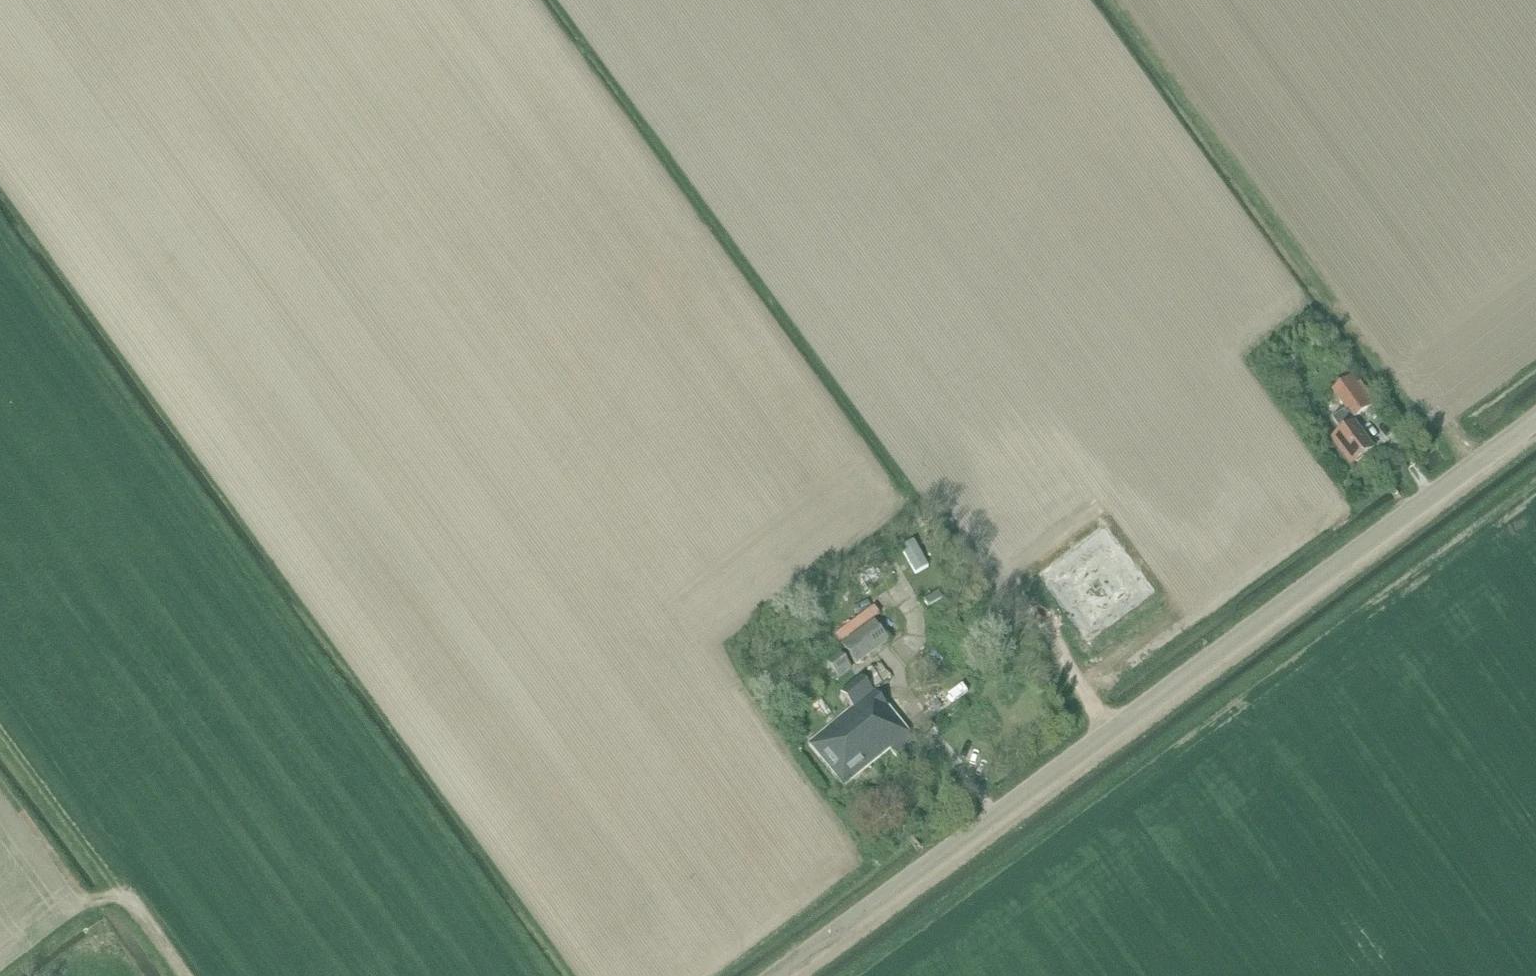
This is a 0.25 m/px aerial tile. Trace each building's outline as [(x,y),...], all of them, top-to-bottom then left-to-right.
[(1332,391),(1353,421),(1372,407),(1352,377),(1332,391)] [(1343,411),(1332,419),(1342,433),(1333,440),(1351,466),(1372,451),(1343,411)] [(914,541),(901,548),(916,574),(929,567),(914,541)] [(863,605),(830,630),(858,665),(889,640),(863,605)] [(851,669),(840,652),(826,663),(838,678),(851,669)] [(853,708),(809,745),(845,787),(893,748),(906,764),(921,753),(907,735),(910,733),(875,690),(872,692),(861,679),(842,695),(853,708)]
